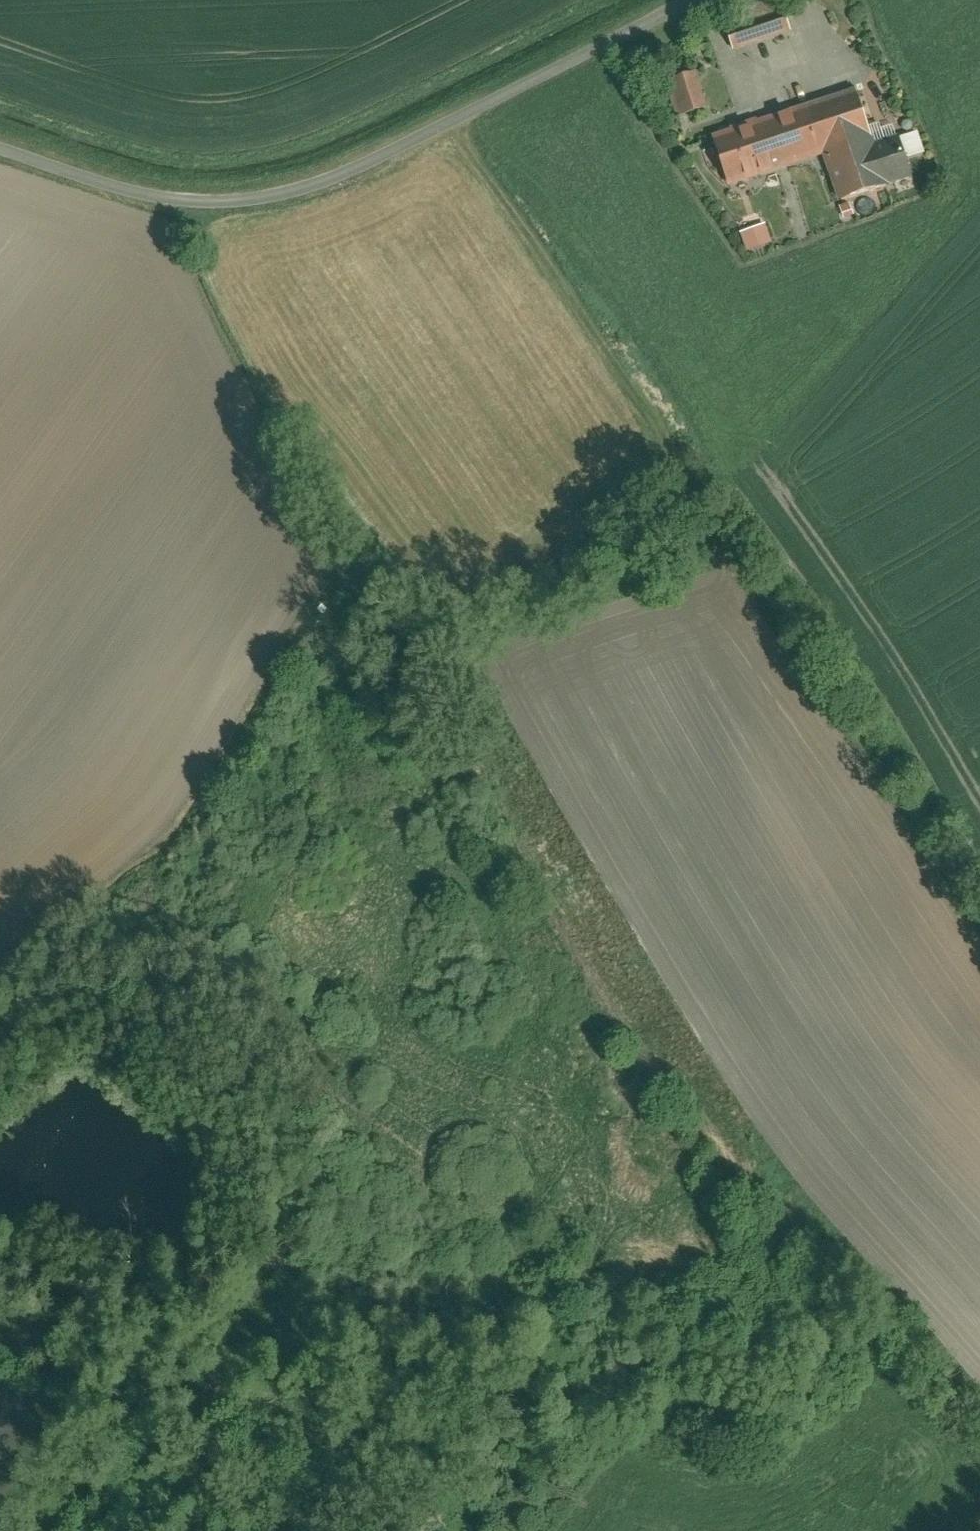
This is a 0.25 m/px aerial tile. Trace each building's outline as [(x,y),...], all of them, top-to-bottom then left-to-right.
[(728,27),(737,51),(795,30),(790,16),(786,5),(728,27)] [(699,69),(664,81),(677,119),(712,107),(699,69)] [(860,88),(714,136),(730,187),(827,155),(842,201),(919,175),(913,157),(906,135),(878,144),(860,88)] [(906,135),(913,157),(927,153),(920,130),(906,135)] [(751,252),(776,242),(768,222),(743,232),(751,252)]
